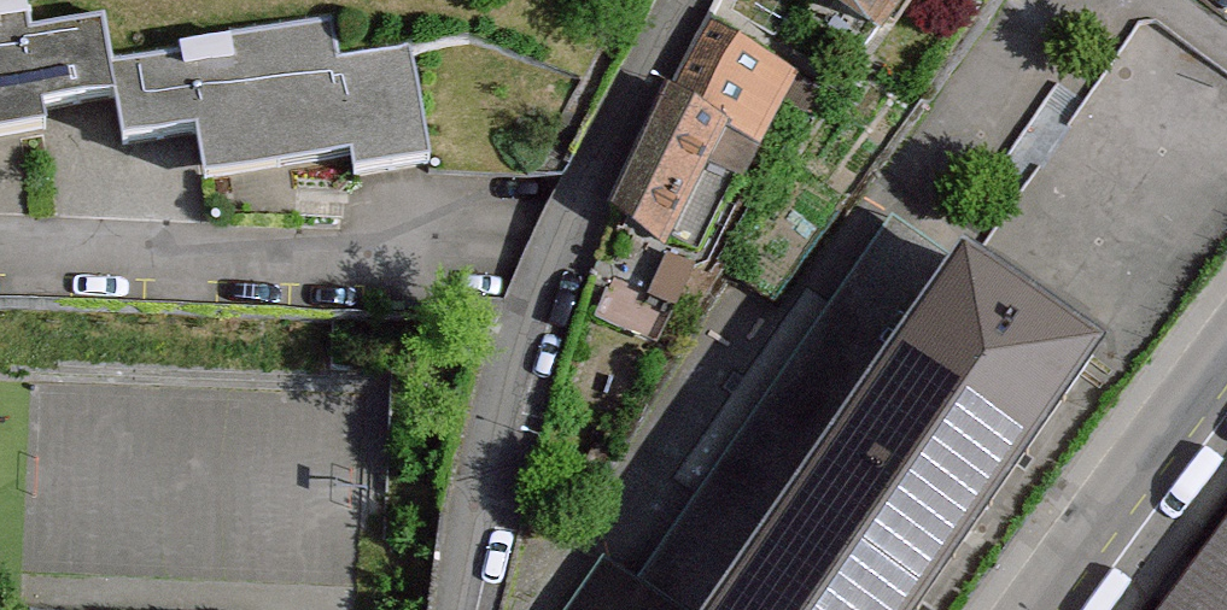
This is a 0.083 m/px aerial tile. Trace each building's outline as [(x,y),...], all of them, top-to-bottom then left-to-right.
[(86,126),(159,116),(164,156),(316,137),(318,156),(394,146),(376,0),(308,0),(144,20),(146,35),(74,44),(78,79),(86,126)] [(910,0),(832,0),(886,36),(910,0)] [(6,111),(3,88),(78,79),(74,44),(68,3),(0,11),(0,111),(6,111)] [(675,92),(728,123),(760,141),(800,74),(714,24),(675,92)] [(615,214),(672,251),(728,123),(675,92),(663,90),(615,214)] [(1109,383),(965,283),(735,609),(950,609),(1109,383)] [(1158,609),(1226,609),(1226,518),(1158,609)] [(607,562),(573,609),(675,609),(607,562)]
